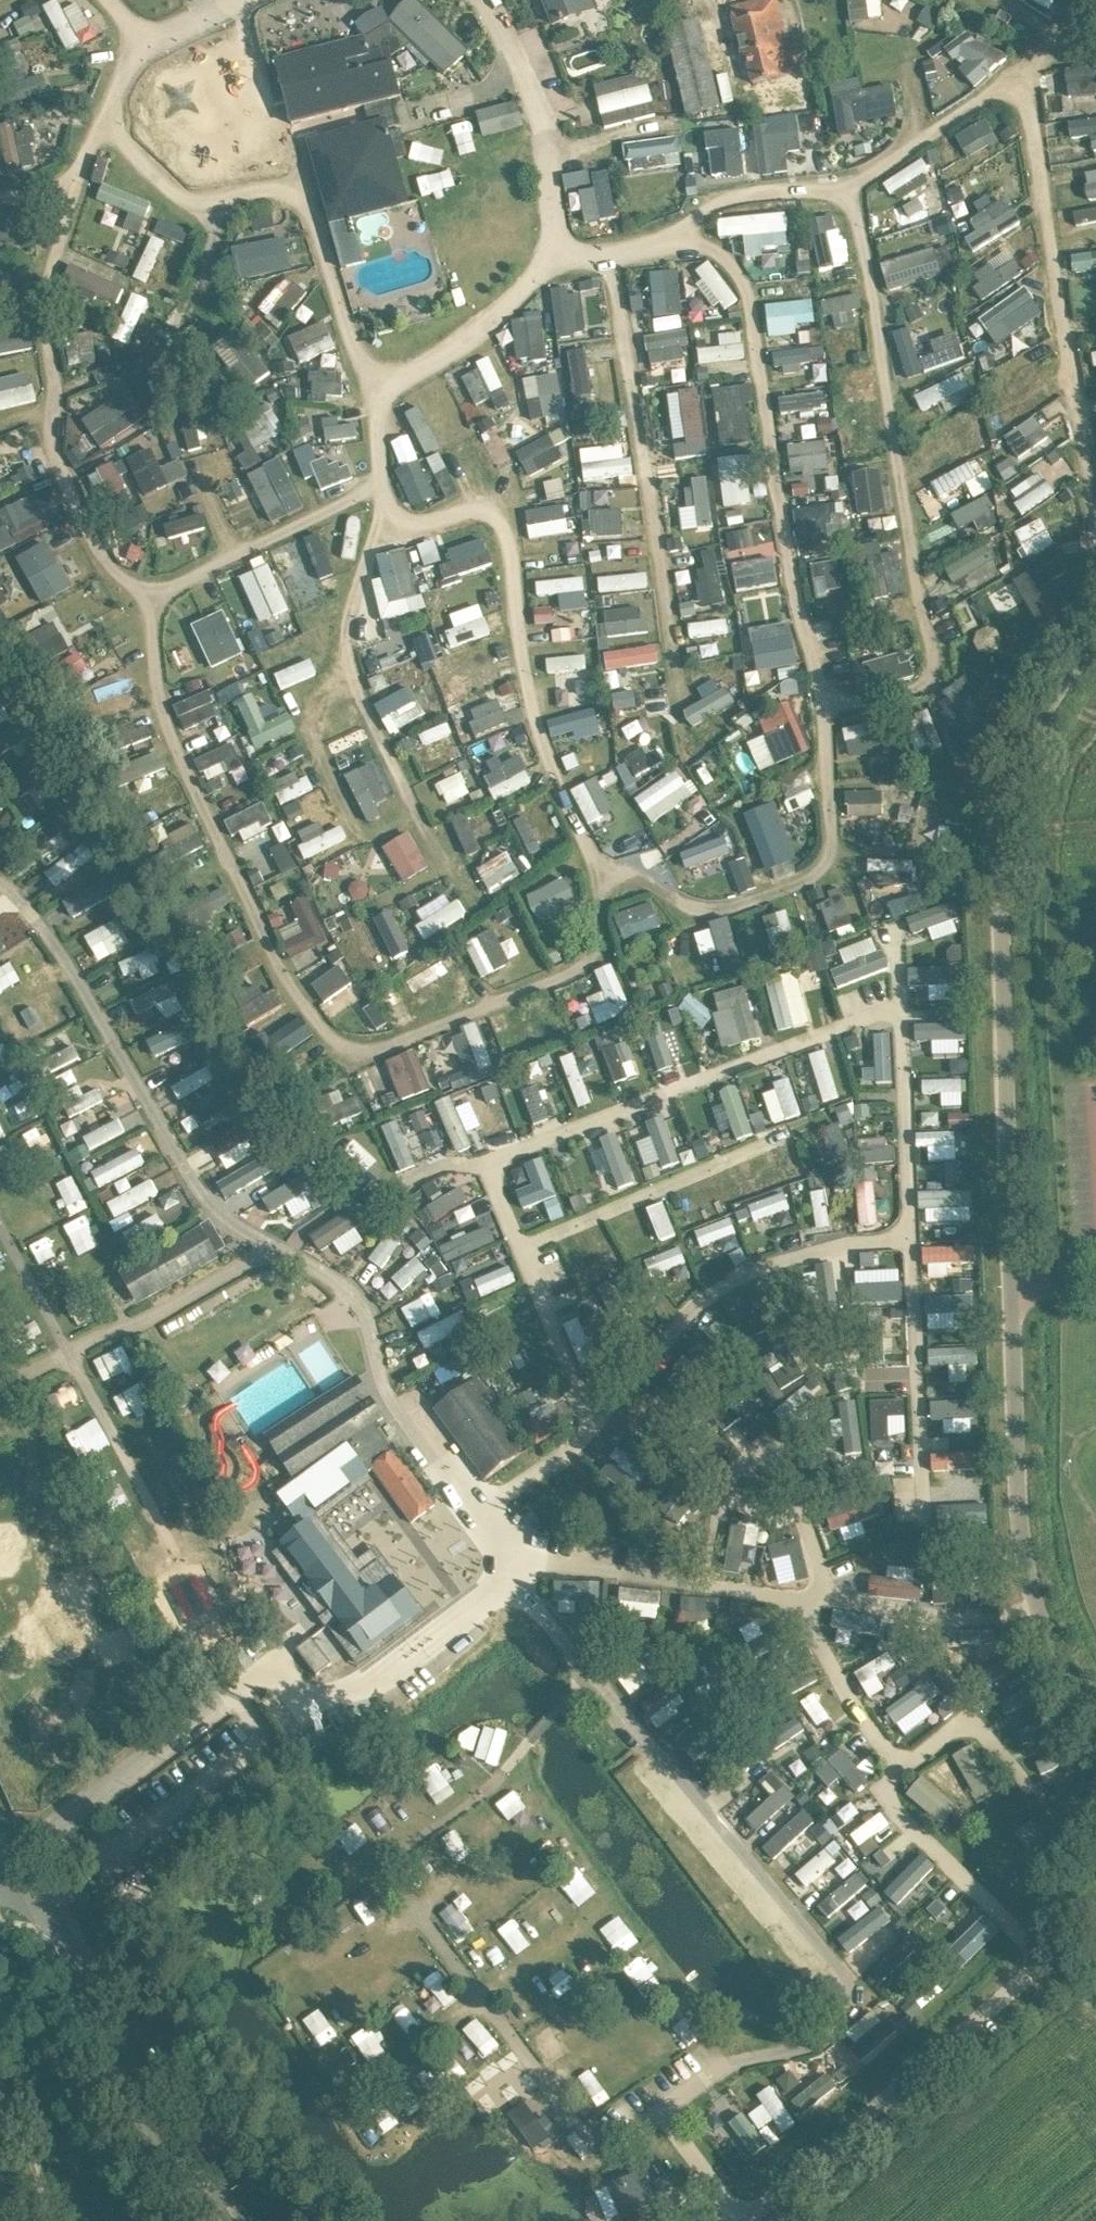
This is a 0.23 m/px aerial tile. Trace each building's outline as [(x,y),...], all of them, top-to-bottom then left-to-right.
[(43,5),(68,51),(98,36),(79,1),(64,9),(59,0),(53,0),(43,5)] [(389,23),(383,10),(369,15),(356,27),(364,37),(275,59),(294,130),(366,112),(369,122),(384,120),(385,125),(306,148),(342,272),(365,265),(352,217),(409,203),(397,158),(408,155),(400,128),(389,131),(389,128),(397,126),(391,102),(403,98),(392,56),(399,54),(405,49),(425,68),(430,63),(445,78),(471,52),(418,0),(412,0),(389,23)] [(554,27),(598,10),(595,0),(543,0),(554,27)] [(733,18),(742,56),(746,55),(753,84),(779,77),(811,69),(805,44),(789,48),(777,0),(762,0),(731,8),(733,18)] [(850,22),(882,18),(880,0),(847,0),(850,22)] [(934,27),(940,16),(927,8),(920,19),(934,27)] [(721,108),(699,20),(667,28),(689,116),(721,108)] [(945,47),(957,64),(958,64),(973,85),(1003,64),(975,26),(945,47)] [(1095,94),(1095,67),(1067,69),(1069,95),(1095,94)] [(22,102),(51,90),(44,72),(15,83),(22,102)] [(656,116),(646,74),(595,86),(605,128),(656,116)] [(830,82),(840,133),(859,129),(857,122),(899,114),(893,83),(862,89),(860,77),(830,82)] [(524,126),(517,102),(477,113),(484,138),(524,126)] [(788,150),(801,149),(799,116),(756,119),(759,176),(789,174),(788,150)] [(1095,151),(1095,118),(1070,122),(1073,138),(1093,135),(1095,151)] [(956,134),(967,157),(998,142),(986,119),(956,134)] [(22,126),(1,135),(8,150),(29,141),(22,126)] [(710,176),(745,174),(743,128),(708,129),(710,176)] [(629,170),(680,165),(677,136),(626,142),(629,170)] [(8,150),(13,170),(38,164),(32,144),(8,150)] [(94,178),(104,181),(109,159),(99,157),(94,178)] [(890,192),(931,171),(925,159),(884,180),(890,192)] [(414,186),(437,177),(432,165),(409,174),(414,186)] [(1087,171),(1089,196),(1095,196),(1095,170),(1087,171)] [(141,233),(153,201),(104,182),(98,199),(131,212),(125,227),(141,233)] [(591,189),(566,191),(569,227),(594,226),(591,189)] [(1076,207),(1077,222),(1095,221),(1095,206),(1076,207)] [(29,210),(0,211),(0,225),(2,225),(3,240),(29,239),(29,210)] [(719,217),(720,237),(746,235),(746,256),(763,256),(763,245),(789,244),(788,214),(719,217)] [(837,264),(830,215),(814,218),(821,266),(837,264)] [(187,241),(190,227),(159,219),(155,234),(187,241)] [(147,282),(165,240),(153,235),(135,277),(147,282)] [(238,275),(292,270),(289,239),(235,245),(238,275)] [(937,249),(943,272),(956,269),(949,245),(937,249)] [(882,263),(890,290),(942,274),(934,247),(882,263)] [(1074,251),(1074,270),(1095,270),(1095,250),(1074,251)] [(1011,252),(969,280),(982,300),(1024,272),(1011,252)] [(724,309),(737,301),(712,260),(698,268),(724,309)] [(654,314),(682,313),(680,269),(652,270),(654,314)] [(88,271),(77,293),(114,310),(125,288),(88,271)] [(283,323),(308,292),(288,276),(263,307),(283,323)] [(554,287),(556,333),(588,331),(586,293),(569,294),(569,286),(554,287)] [(995,343),(1031,322),(1021,306),(1034,298),(1028,287),(979,316),(995,343)] [(130,343),(148,299),(135,293),(116,338),(130,343)] [(834,314),(835,325),(855,322),(853,308),(862,307),(860,294),(822,299),(824,315),(834,314)] [(814,300),(766,302),(768,335),(796,334),(795,322),(815,322),(814,300)] [(143,314),(137,332),(148,335),(154,318),(143,314)] [(514,315),(517,356),(545,354),(542,314),(514,315)] [(301,363),(337,345),(324,320),(288,337),(301,363)] [(0,332),(0,353),(33,346),(28,326),(0,332)] [(910,326),(894,330),(906,375),(965,359),(957,332),(930,340),(934,354),(919,358),(910,326)] [(688,329),(646,335),(650,363),(683,359),(681,345),(690,344),(688,329)] [(823,329),(800,331),(801,344),(824,342),(823,329)] [(719,333),(720,346),(699,347),(699,361),(744,358),(743,331),(719,333)] [(232,333),(215,347),(234,369),(251,355),(232,333)] [(814,369),(815,381),(827,379),(826,366),(824,345),(774,351),(777,373),(814,369)] [(587,349),(571,350),(574,395),(590,394),(587,349)] [(490,356),(476,361),(479,368),(463,374),(477,408),(507,396),(490,356)] [(153,385),(173,371),(163,357),(144,371),(153,385)] [(343,370),(311,369),(311,393),(342,393),(343,370)] [(0,378),(0,408),(37,399),(30,370),(0,378)] [(922,410),(942,400),(948,411),(975,397),(962,372),(915,396),(922,410)] [(559,375),(525,381),(532,418),(566,412),(559,375)] [(754,383),(715,387),(721,445),(752,442),(748,401),(756,400),(754,383)] [(681,440),(682,457),(706,455),(702,389),(671,391),(673,440),(681,440)] [(98,446),(148,420),(133,390),(83,416),(98,446)] [(824,392),(779,395),(781,411),(825,408),(824,392)] [(990,408),(996,429),(1018,423),(1012,401),(990,408)] [(245,421),(258,445),(285,430),(272,406),(245,421)] [(411,420),(420,445),(453,435),(445,409),(411,420)] [(325,417),(326,439),(358,438),(357,423),(340,423),(340,416),(325,417)] [(1034,416),(1005,436),(1019,457),(1034,446),(1028,438),(1042,428),(1034,416)] [(411,434),(389,442),(414,506),(436,498),(411,434)] [(529,475),(563,459),(551,434),(517,450),(529,475)] [(826,439),(787,444),(791,473),(830,468),(826,439)] [(634,475),(633,457),(623,458),(623,444),(581,446),(583,478),(634,475)] [(155,449),(98,466),(108,499),(133,492),(130,482),(148,477),(150,484),(164,480),(155,449)] [(442,496),(457,492),(444,452),(430,457),(442,496)] [(723,505),(750,503),(747,467),(759,466),(758,453),(720,456),(723,505)] [(1000,463),(1008,477),(1020,470),(1011,456),(1000,463)] [(265,464),(290,515),(306,508),(281,457),(265,464)] [(355,479),(352,462),(329,466),(328,457),(314,459),(319,486),(355,479)] [(169,482),(188,476),(183,458),(164,464),(169,482)] [(1052,467),(1062,481),(1075,471),(1065,458),(1052,467)] [(860,509),(887,505),(881,466),(854,470),(860,509)] [(1041,470),(1010,491),(1024,512),(1055,492),(1041,470)] [(709,476),(695,476),(696,507),(681,507),(682,528),(711,527),(709,476)] [(545,482),(550,498),(565,494),(560,478),(545,482)] [(225,488),(230,501),(249,494),(244,481),(225,488)] [(809,482),(793,484),(795,497),(811,495),(809,482)] [(593,491),(581,492),(582,509),(594,508),(593,491)] [(252,494),(232,502),(243,532),(263,525),(252,494)] [(50,527),(34,495),(0,511),(0,551),(50,527)] [(960,527),(996,509),(989,495),(952,513),(960,527)] [(843,502),(795,506),(798,537),(846,532),(843,502)] [(528,523),(567,520),(566,505),(527,509),(528,523)] [(590,509),(591,535),(624,534),(623,508),(590,509)] [(1043,517),(1014,531),(1026,555),(1055,541),(1043,517)] [(169,546),(204,544),(203,518),(168,520),(169,546)] [(729,550),(754,547),(752,528),(726,531),(729,550)] [(449,547),(453,561),(445,563),(448,576),(493,565),(487,538),(449,547)] [(311,584),(333,574),(317,539),(295,548),(311,584)] [(425,565),(442,560),(436,539),(419,544),(425,565)] [(48,540),(18,556),(43,602),(72,586),(48,540)] [(964,580),(970,591),(1002,573),(986,545),(946,568),(956,585),(964,580)] [(409,546),(377,554),(382,578),(374,580),(383,618),(423,609),(409,546)] [(903,593),(901,550),(875,551),(877,594),(903,593)] [(736,592),(778,583),(773,555),(731,564),(736,592)] [(1038,627),(1056,619),(1051,609),(1067,602),(1055,576),(1068,570),(1061,555),(1015,576),(1038,627)] [(815,594),(842,590),(838,559),(810,563),(815,594)] [(240,576),(262,622),(290,608),(268,563),(240,576)] [(598,576),(599,589),(649,586),(648,572),(598,576)] [(585,577),(537,579),(538,595),(560,594),(560,609),(587,608),(585,577)] [(698,580),(698,605),(722,604),(721,579),(698,580)] [(449,644),(490,636),(484,605),(452,611),(455,629),(446,631),(449,644)] [(537,624),(554,621),(551,605),(534,608),(537,624)] [(645,607),(607,608),(607,623),(598,623),(598,634),(646,633),(645,607)] [(210,666),(242,654),(227,610),(194,622),(210,666)] [(689,624),(691,637),(729,631),(727,618),(689,624)] [(790,620),(750,629),(759,671),(799,662),(790,620)] [(424,664),(439,659),(430,633),(415,638),(424,664)] [(658,644),(604,652),(607,670),(661,662),(658,644)] [(911,678),(906,652),(855,663),(860,689),(911,678)] [(595,700),(592,674),(589,675),(586,653),(547,658),(548,671),(554,670),(559,704),(595,700)] [(454,698),(488,684),(481,667),(447,681),(454,698)] [(129,674),(95,687),(99,699),(133,687),(129,674)] [(695,726),(737,701),(728,685),(721,689),(714,678),(698,688),(705,699),(685,710),(695,726)] [(941,692),(973,744),(993,732),(961,680),(941,692)] [(238,683),(224,689),(231,704),(245,697),(238,683)] [(377,703),(391,730),(425,712),(410,685),(377,703)] [(635,689),(613,692),(616,710),(637,708),(635,689)] [(213,690),(176,702),(184,727),(221,714),(213,690)] [(298,733),(291,711),(280,714),(277,702),(259,707),(256,693),(239,698),(253,746),(298,733)] [(497,697),(466,711),(478,735),(508,721),(497,697)] [(750,740),(758,768),(810,753),(796,706),(759,717),(764,736),(750,740)] [(549,720),(553,736),(574,731),(577,740),(602,733),(595,707),(549,720)] [(930,711),(918,714),(923,736),(936,733),(930,711)] [(628,739),(644,730),(638,719),(622,728),(628,739)] [(19,757),(38,745),(23,720),(0,734),(0,754),(13,747),(19,757)] [(889,749),(883,721),(843,729),(849,757),(889,749)] [(429,758),(458,747),(449,722),(420,733),(429,758)] [(663,759),(650,741),(612,768),(626,786),(663,759)] [(233,770),(238,783),(249,778),(234,742),(197,757),(206,780),(233,770)] [(127,765),(138,793),(150,788),(146,777),(168,768),(161,751),(127,765)] [(500,755),(482,762),(496,796),(532,782),(521,754),(502,761),(500,755)] [(368,821),(383,813),(361,767),(346,774),(368,821)] [(314,787),(305,769),(272,785),(281,803),(314,787)] [(652,822),(694,795),(678,770),(636,797),(652,822)] [(459,771),(437,785),(450,804),(471,790),(459,771)] [(718,773),(705,779),(720,806),(732,799),(718,773)] [(789,810),(816,802),(811,783),(784,791),(789,810)] [(847,789),(848,816),(885,814),(884,788),(847,789)] [(263,800),(228,819),(241,842),(276,823),(263,800)] [(745,813),(767,870),(797,858),(776,801),(745,813)] [(468,855),(483,848),(466,812),(451,818),(468,855)] [(525,813),(513,819),(530,853),(542,848),(525,813)] [(43,844),(72,824),(64,814),(36,834),(43,844)] [(615,847),(637,837),(626,815),(605,825),(615,847)] [(306,855),(349,839),(343,825),(324,832),(320,822),(297,831),(306,855)] [(160,836),(169,858),(203,846),(195,823),(160,836)] [(960,828),(937,827),(936,849),(959,850),(960,828)] [(383,846),(403,882),(431,867),(412,831),(383,846)] [(283,843),(272,849),(283,871),(294,865),(283,843)] [(88,844),(45,869),(53,883),(96,857),(88,844)] [(714,847),(700,852),(706,871),(721,866),(714,847)] [(507,852),(478,870),(491,892),(520,874),(507,852)] [(739,892),(756,887),(747,857),(729,863),(739,892)] [(914,870),(914,859),(869,858),(868,869),(914,870)] [(872,881),(914,882),(914,872),(872,871),(872,881)] [(43,874),(26,887),(33,896),(49,883),(43,874)] [(537,918),(577,902),(567,877),(527,893),(537,918)] [(73,917),(116,894),(108,878),(64,900),(73,917)] [(835,937),(854,932),(842,884),(802,894),(813,939),(834,933),(835,937)] [(219,951),(245,942),(240,927),(241,927),(227,887),(200,897),(219,951)] [(424,921),(416,926),(424,939),(468,913),(459,898),(450,904),(441,891),(415,906),(424,921)] [(925,891),(889,901),(892,915),(928,905),(925,891)] [(300,919),(280,930),(295,957),(331,938),(308,895),(292,903),(300,919)] [(623,938),(661,926),(653,900),(615,913),(623,938)] [(911,934),(931,930),(933,937),(958,932),(954,917),(959,916),(956,903),(907,914),(911,934)] [(391,909),(374,918),(395,959),(412,950),(391,909)] [(786,910),(764,916),(776,959),(799,953),(786,910)] [(112,949),(130,940),(119,918),(85,935),(91,947),(107,939),(112,949)] [(0,928),(0,947),(22,935),(15,920),(0,928)] [(485,977),(513,960),(493,927),(465,944),(485,977)] [(845,964),(831,970),(839,988),(889,967),(875,935),(839,950),(845,964)] [(16,988),(36,974),(18,946),(0,957),(0,964),(16,988)] [(125,974),(141,968),(145,979),(162,972),(153,949),(120,963),(125,974)] [(409,980),(425,1000),(455,977),(440,957),(409,980)] [(598,1023),(631,1010),(612,962),(595,969),(603,991),(588,998),(598,1023)] [(339,963),(312,982),(325,1001),(353,982),(339,963)] [(959,983),(959,964),(909,965),(909,984),(959,983)] [(801,977),(785,979),(787,990),(771,992),(776,1028),(808,1022),(801,977)] [(161,1005),(166,1018),(183,1011),(172,982),(131,998),(138,1014),(161,1005)] [(711,994),(725,1047),(760,1037),(746,984),(711,994)] [(49,989),(26,1001),(41,1030),(64,1018),(49,989)] [(242,1003),(249,1021),(284,1008),(278,990),(242,1003)] [(390,991),(382,996),(395,1016),(403,1011),(390,991)] [(706,1023),(715,1010),(690,993),(681,1005),(706,1023)] [(9,1009),(0,994),(0,1014),(9,1009)] [(374,998),(359,1007),(367,1023),(383,1014),(374,998)] [(929,1007),(930,1021),(959,1020),(959,1007),(929,1007)] [(301,1013),(255,1043),(267,1062),(313,1033),(301,1013)] [(148,1038),(156,1057),(197,1039),(189,1020),(148,1038)] [(466,1033),(455,1036),(463,1070),(506,1060),(503,1046),(487,1050),(480,1020),(464,1024),(466,1033)] [(933,1052),(960,1053),(961,1024),(915,1022),(914,1040),(933,1041),(933,1052)] [(621,1026),(598,1032),(602,1047),(625,1040),(621,1026)] [(873,1034),(875,1058),(861,1059),(863,1083),(894,1081),(891,1033),(873,1034)] [(627,1040),(602,1050),(615,1082),(640,1072),(627,1040)] [(75,1044),(45,1060),(53,1073),(82,1057),(75,1044)] [(416,1048),(386,1060),(402,1099),(432,1088),(416,1048)] [(816,1072),(823,1100),(838,1096),(827,1050),(795,1058),(799,1076),(816,1072)] [(574,1052),(560,1057),(578,1106),(592,1101),(574,1052)] [(583,1075),(598,1070),(593,1058),(579,1063),(583,1075)] [(181,1099),(218,1076),(210,1063),(173,1087),(181,1099)] [(775,1081),(776,1089),(766,1091),(771,1119),(799,1114),(792,1078),(775,1081)] [(963,1078),(922,1079),(922,1093),(942,1093),(942,1105),(964,1104),(963,1078)] [(725,1105),(716,1107),(721,1128),(734,1125),(737,1138),(753,1134),(740,1084),(720,1088),(725,1105)] [(81,1111),(104,1100),(98,1086),(74,1096),(81,1111)] [(534,1123),(549,1118),(538,1086),(523,1091),(534,1123)] [(203,1125),(237,1103),(229,1090),(195,1113),(203,1125)] [(448,1134),(479,1120),(467,1093),(436,1107),(448,1134)] [(871,1117),(869,1101),(838,1105),(840,1121),(871,1117)] [(973,1125),(972,1111),(948,1112),(949,1127),(973,1125)] [(661,1158),(664,1167),(680,1162),(665,1114),(648,1120),(653,1136),(637,1141),(644,1163),(661,1158)] [(120,1118),(84,1135),(90,1148),(126,1131),(120,1118)] [(399,1168),(416,1161),(398,1119),(382,1126),(399,1168)] [(840,1122),(823,1126),(832,1160),(849,1156),(840,1122)] [(632,1128),(636,1140),(651,1135),(647,1123),(632,1128)] [(929,1159),(957,1158),(956,1130),(917,1131),(917,1146),(928,1145),(929,1159)] [(620,1187),(634,1182),(617,1132),(602,1137),(620,1187)] [(895,1145),(886,1146),(886,1138),(856,1139),(857,1162),(896,1160),(895,1145)] [(355,1139),(345,1149),(368,1170),(377,1160),(355,1139)] [(796,1141),(782,1144),(790,1182),(804,1179),(796,1141)] [(99,1185),(146,1165),(140,1149),(92,1169),(99,1185)] [(546,1157),(526,1163),(533,1185),(518,1190),(524,1209),(546,1202),(551,1219),(564,1214),(546,1157)] [(225,1196),(266,1175),(258,1160),(217,1181),(225,1196)] [(947,1179),(961,1180),(961,1162),(948,1162),(947,1179)] [(270,1211),(288,1205),(292,1215),(328,1203),(318,1174),(264,1193),(270,1211)] [(152,1180),(107,1200),(114,1215),(159,1195),(152,1180)] [(858,1184),(859,1226),(878,1225),(877,1183),(858,1184)] [(463,1187),(424,1206),(430,1220),(470,1201),(463,1187)] [(929,1221),(972,1219),(971,1188),(920,1190),(921,1209),(928,1209),(929,1221)] [(815,1226),(831,1226),(830,1189),(813,1190),(815,1226)] [(749,1205),(755,1221),(790,1207),(784,1191),(749,1205)] [(647,1208),(661,1240),(677,1234),(664,1201),(647,1208)] [(471,1205),(455,1212),(460,1223),(476,1216),(471,1205)] [(331,1262),(368,1240),(351,1210),(314,1232),(331,1262)] [(122,1233),(129,1246),(166,1227),(159,1214),(122,1233)] [(81,1255),(102,1245),(87,1215),(66,1224),(81,1255)] [(694,1230),(700,1246),(736,1232),(730,1216),(694,1230)] [(489,1224),(440,1246),(447,1262),(496,1240),(489,1224)] [(219,1259),(201,1228),(120,1274),(138,1306),(219,1259)] [(783,1248),(803,1246),(801,1231),(781,1233),(783,1248)] [(609,1233),(596,1239),(613,1274),(626,1267),(609,1233)] [(33,1246),(40,1262),(57,1254),(49,1238),(33,1246)] [(385,1239),(371,1258),(383,1266),(396,1247),(385,1239)] [(924,1263),(976,1261),(975,1244),(924,1246),(924,1263)] [(651,1274),(686,1261),(680,1246),(645,1259),(651,1274)] [(402,1290),(428,1267),(417,1255),(392,1278),(402,1290)] [(949,1273),(946,1262),(928,1266),(930,1276),(949,1273)] [(482,1294),(517,1280),(511,1265),(476,1278),(482,1294)] [(835,1294),(834,1267),(806,1269),(807,1295),(835,1294)] [(901,1301),(902,1270),(857,1270),(856,1301),(901,1301)] [(468,1299),(480,1295),(474,1278),(462,1282),(468,1299)] [(612,1323),(626,1319),(615,1281),(601,1285),(612,1323)] [(410,1301),(420,1321),(440,1311),(430,1291),(410,1301)] [(743,1292),(728,1300),(735,1312),(750,1305),(743,1292)] [(928,1329),(954,1328),(954,1310),(974,1309),(973,1293),(926,1295),(928,1329)] [(425,1347),(469,1325),(461,1310),(417,1332),(425,1347)] [(975,1311),(955,1312),(956,1324),(975,1323),(975,1311)] [(892,1333),(893,1313),(874,1313),(873,1332),(892,1333)] [(564,1322),(581,1364),(596,1357),(579,1316),(564,1322)] [(718,1322),(706,1330),(721,1352),(733,1344),(718,1322)] [(124,1343),(102,1354),(113,1376),(135,1365),(124,1343)] [(757,1382),(771,1400),(805,1371),(783,1344),(761,1363),(769,1372),(757,1382)] [(929,1347),(930,1365),(949,1364),(950,1382),(968,1381),(967,1363),(978,1362),(977,1344),(929,1347)] [(675,1373),(694,1380),(701,1364),(681,1356),(675,1373)] [(460,1357),(435,1372),(444,1385),(468,1369),(460,1357)] [(298,1525),(370,1474),(368,1472),(372,1470),(394,1500),(411,1523),(435,1504),(396,1453),(379,1433),(383,1429),(379,1423),(386,1419),(359,1377),(356,1379),(324,1400),(265,1438),(294,1482),(276,1496),(298,1525)] [(480,1380),(473,1385),(435,1413),(485,1481),(522,1454),(484,1401),(491,1396),(480,1380)] [(123,1391),(133,1415),(153,1407),(143,1383),(123,1391)] [(805,1384),(774,1411),(785,1424),(816,1397),(805,1384)] [(872,1436),(906,1435),(905,1398),(871,1399),(872,1436)] [(930,1399),(931,1419),(944,1418),(945,1432),(974,1431),(973,1398),(930,1399)] [(527,1416),(541,1439),(567,1424),(553,1400),(527,1416)] [(858,1401),(834,1403),(837,1452),(861,1450),(858,1401)] [(75,1411),(63,1416),(74,1441),(86,1437),(75,1411)] [(643,1464),(653,1448),(606,1419),(591,1443),(612,1456),(602,1473),(636,1493),(651,1468),(643,1464)] [(932,1452),(933,1469),(985,1468),(984,1450),(932,1452)] [(876,1455),(878,1478),(889,1477),(888,1454),(876,1455)] [(577,1468),(564,1474),(574,1495),(588,1489),(577,1468)] [(744,1484),(748,1501),(776,1495),(772,1478),(744,1484)] [(661,1512),(683,1523),(696,1496),(674,1485),(661,1512)] [(986,1502),(939,1504),(940,1533),(987,1530),(986,1502)] [(846,1540),(865,1534),(858,1511),(838,1518),(846,1540)] [(338,1546),(315,1515),(300,1526),(303,1530),(284,1545),(285,1546),(278,1551),(307,1589),(314,1584),(334,1609),(335,1609),(339,1616),(340,1617),(366,1651),(418,1612),(378,1561),(361,1575),(347,1557),(346,1557),(338,1546)] [(464,1515),(438,1534),(455,1556),(453,1558),(464,1572),(498,1547),(493,1540),(491,1541),(483,1531),(478,1534),(464,1515)] [(281,1539),(291,1533),(284,1521),(274,1527),(281,1539)] [(741,1571),(741,1562),(758,1562),(757,1522),(728,1523),(729,1571),(741,1571)] [(922,1558),(920,1534),(904,1535),(905,1559),(922,1558)] [(772,1557),(794,1555),(796,1579),(808,1578),(804,1538),(770,1542),(772,1557)] [(889,1577),(915,1578),(915,1566),(889,1566),(889,1577)] [(191,1599),(182,1575),(154,1586),(162,1609),(191,1599)] [(261,1580),(240,1589),(249,1610),(270,1600),(261,1580)] [(581,1599),(580,1619),(599,1619),(599,1580),(554,1580),(554,1599),(581,1599)] [(659,1615),(660,1589),(621,1587),(619,1613),(659,1615)] [(740,1628),(754,1655),(770,1646),(755,1619),(740,1628)] [(995,1644),(994,1627),(962,1629),(962,1645),(995,1644)] [(391,1700),(356,1650),(347,1656),(334,1639),(293,1668),(309,1690),(324,1679),(356,1725),(391,1700)] [(621,1679),(629,1692),(653,1677),(645,1664),(621,1679)] [(640,1700),(659,1682),(653,1676),(634,1694),(640,1700)] [(672,1682),(641,1703),(657,1726),(687,1704),(672,1682)] [(1000,1700),(1009,1720),(1040,1706),(1030,1685),(1000,1700)] [(813,1692),(801,1702),(819,1724),(831,1714),(813,1692)] [(1047,1717),(1018,1730),(1027,1751),(1056,1738),(1047,1717)] [(486,1723),(474,1755),(496,1764),(509,1732),(486,1723)] [(977,1797),(998,1786),(975,1742),(953,1753),(977,1797)] [(880,1765),(869,1755),(860,1765),(839,1747),(816,1772),(836,1790),(846,1780),(857,1790),(880,1765)] [(1075,1769),(1065,1747),(1036,1761),(1046,1783),(1075,1769)] [(792,1816),(803,1806),(774,1773),(754,1790),(764,1803),(749,1816),(759,1828),(784,1807),(792,1816)] [(763,1846),(774,1858),(816,1819),(805,1807),(763,1846)] [(881,1810),(852,1834),(860,1845),(890,1821),(881,1810)] [(1029,1849),(1048,1833),(1033,1816),(1015,1831),(1029,1849)] [(350,1854),(370,1839),(357,1822),(338,1837),(350,1854)] [(791,1839),(799,1855),(835,1838),(828,1822),(791,1839)] [(835,1839),(796,1873),(808,1886),(847,1852),(835,1839)] [(836,1866),(844,1877),(858,1867),(850,1856),(836,1866)] [(863,1874),(819,1897),(827,1912),(871,1889),(863,1874)] [(857,1920),(884,1898),(874,1887),(848,1909),(857,1920)] [(878,1903),(838,1940),(851,1954),(891,1917),(878,1903)] [(905,1917),(894,1925),(903,1937),(914,1928),(905,1917)] [(884,1980),(925,1941),(913,1929),(872,1968),(884,1980)] [(623,1968),(636,1986),(653,1975),(641,1956),(623,1968)] [(844,2034),(865,2057),(896,2030),(876,2007),(844,2034)] [(471,2077),(493,2113),(536,2087),(515,2051),(471,2077)] [(777,2079),(788,2091),(801,2080),(790,2068),(777,2079)] [(803,2113),(840,2086),(829,2072),(792,2099),(803,2113)] [(783,2131),(798,2121),(771,2084),(757,2094),(763,2102),(748,2113),(759,2128),(774,2118),(783,2131)] [(526,2099),(508,2112),(537,2149),(561,2131),(546,2112),(540,2116),(526,2099)] [(755,2154),(769,2143),(744,2111),(730,2122),(755,2154)] [(672,2188),(660,2174),(618,2208),(629,2220),(632,2220),(672,2188)]
